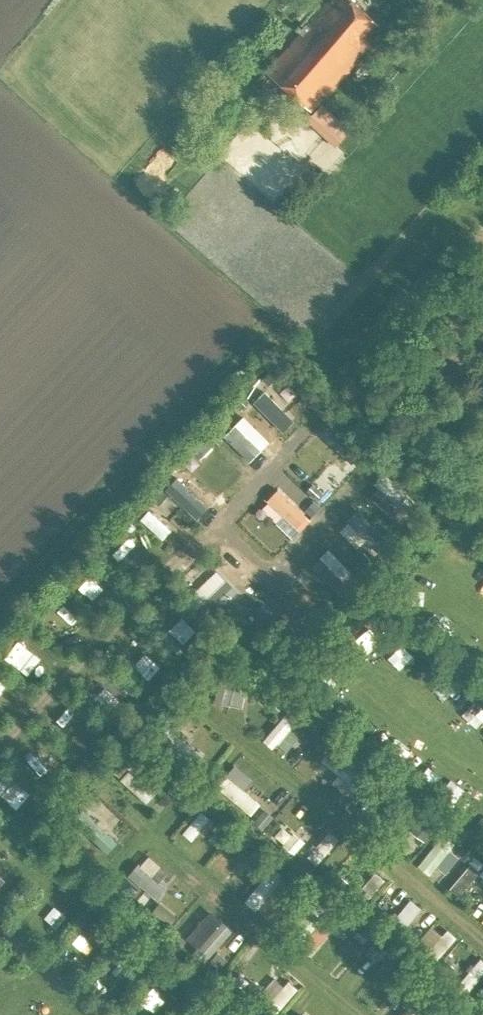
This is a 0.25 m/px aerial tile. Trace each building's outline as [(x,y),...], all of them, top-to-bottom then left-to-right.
[(379,25),(351,0),(329,0),(266,73),(313,113),(380,36),(374,31),(379,25)] [(323,104),(307,122),(336,148),(352,131),(323,104)] [(151,510),(143,520),(165,539),(173,530),(151,510)] [(97,573),(82,587),(95,600),(110,585),(97,573)] [(232,583),(201,607),(209,618),(240,593),(232,583)] [(217,702),(243,708),(250,678),(225,672),(217,702)] [(275,750),(280,745),(289,753),(308,729),(288,712),(264,741),(275,750)] [(323,761),(341,775),(335,783),(352,797),(367,777),(332,750),(323,761)] [(218,787),(252,816),(262,804),(246,790),(254,781),(236,766),(218,787)] [(184,834),(194,841),(212,819),(203,811),(184,834)] [(74,826),(113,850),(120,838),(81,814),(74,826)] [(321,865),(340,838),(329,830),(310,858),(321,865)] [(298,854),(305,840),(293,833),(285,847),(298,854)] [(444,834),(420,866),(433,876),(457,843),(444,834)] [(210,866),(227,879),(248,854),(232,840),(210,866)] [(150,854),(131,876),(159,900),(170,888),(156,876),(164,867),(150,854)] [(246,901),(258,912),(287,877),(275,867),(246,901)] [(404,935),(423,908),(411,899),(392,927),(404,935)] [(316,951),(334,933),(323,921),(330,914),(319,904),(294,929),(316,951)] [(207,963),(235,931),(222,920),(195,953),(207,963)] [(89,923),(79,938),(93,948),(103,934),(89,923)] [(434,968),(457,937),(448,930),(444,934),(433,926),(412,952),(434,968)] [(297,992),(278,975),(259,996),(269,1005),(265,1010),(270,1014),(276,1014),(297,992)] [(444,1010),(423,992),(403,1014),(439,1014),(444,1010)]
